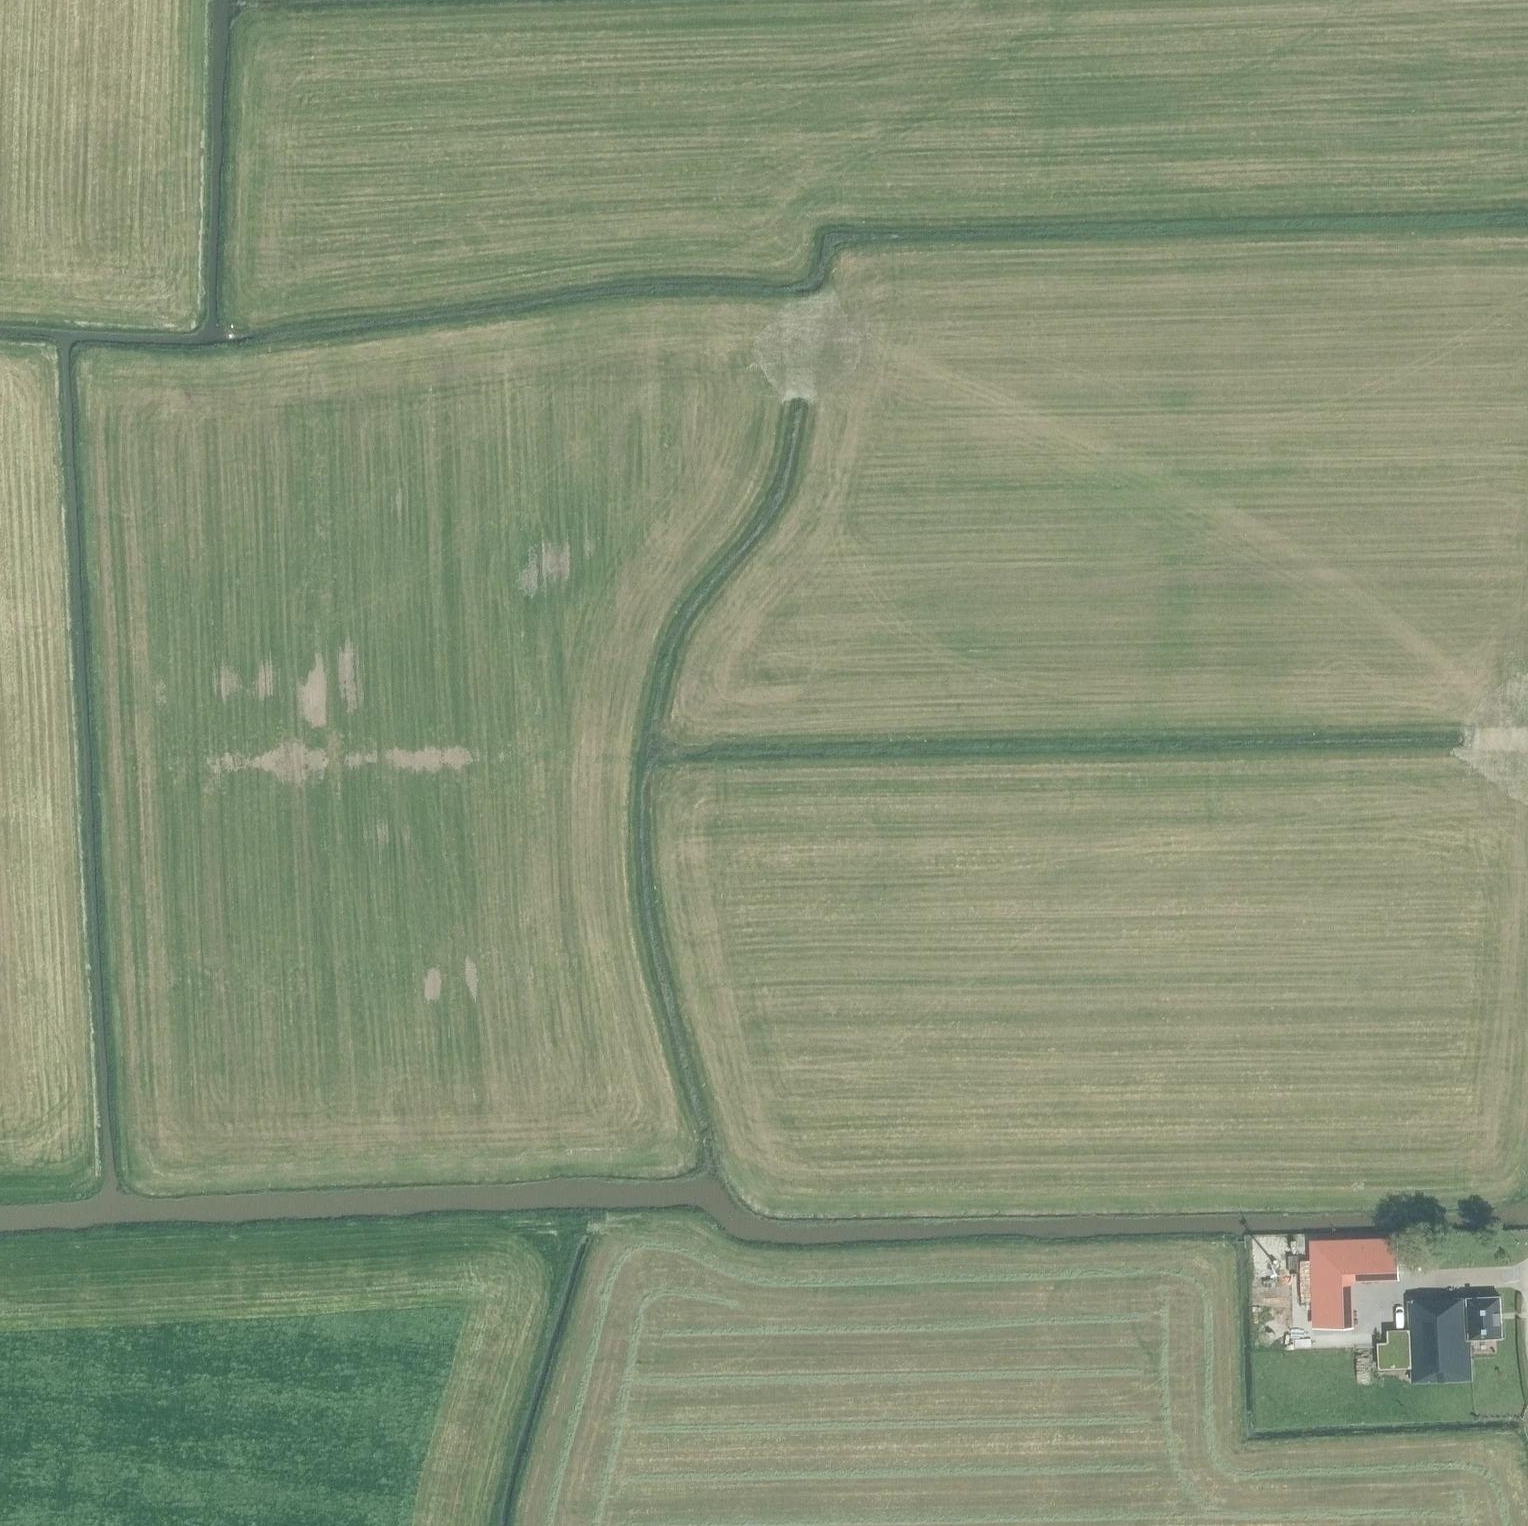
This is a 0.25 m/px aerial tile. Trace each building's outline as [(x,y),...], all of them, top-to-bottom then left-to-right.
[(1397,1244),(1317,1247),(1320,1327),(1352,1326),(1350,1278),(1398,1276),(1397,1244)] [(1407,1264),(1420,1263),(1420,1251),(1406,1252),(1407,1264)] [(1466,1299),(1466,1298),(1408,1301),(1412,1382),(1472,1379),(1470,1338),(1501,1337),(1499,1297),(1466,1299)]
